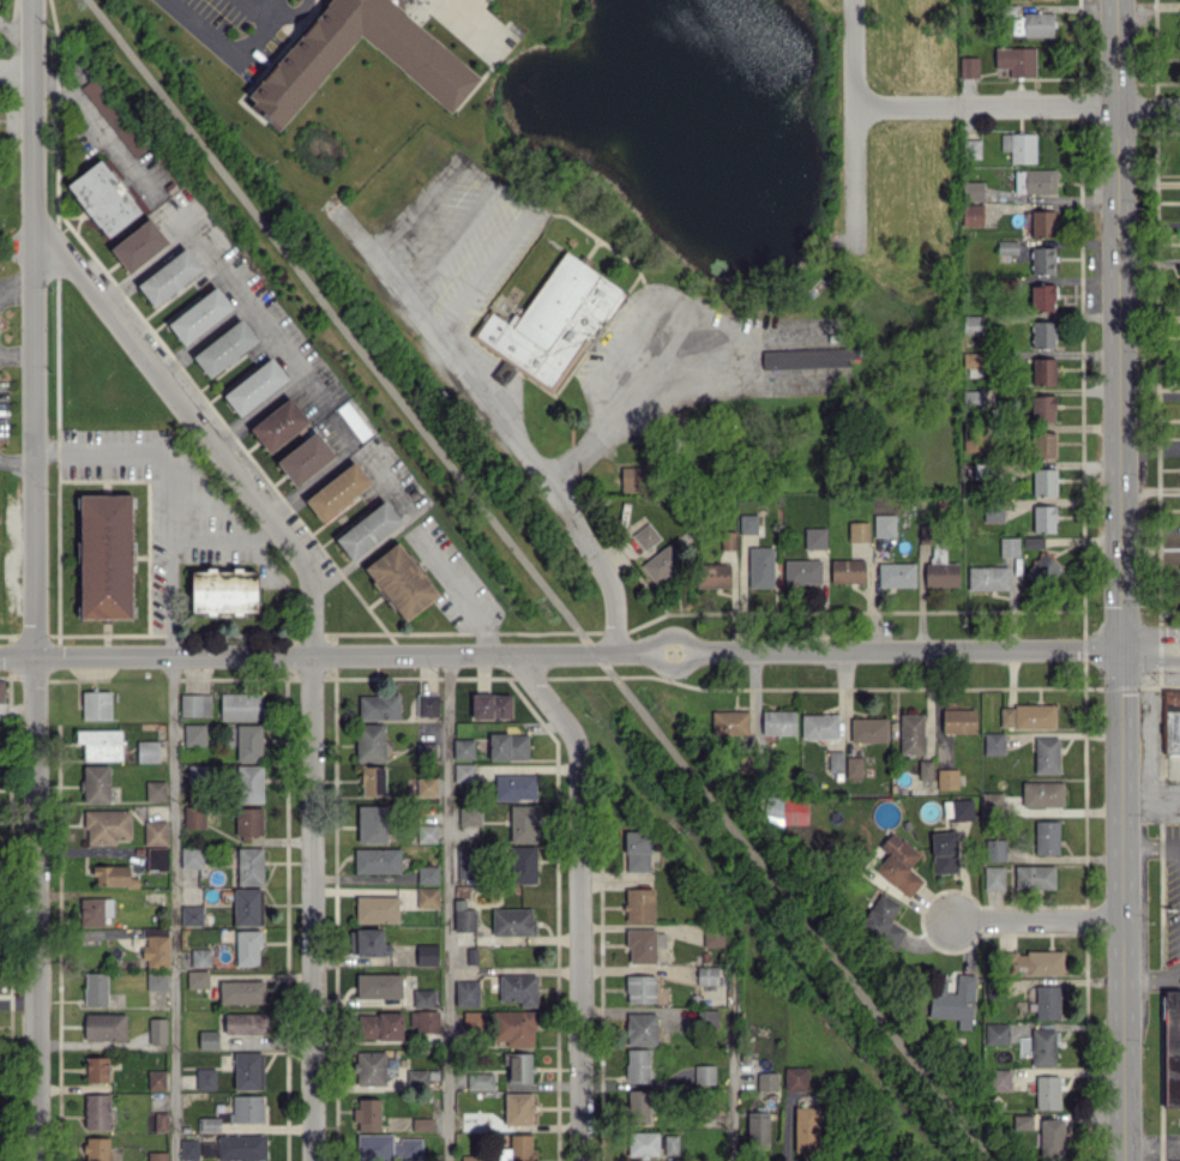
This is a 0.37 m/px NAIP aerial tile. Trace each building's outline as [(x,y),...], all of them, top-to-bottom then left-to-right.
[(451,112),(480,76),(396,8),(402,0),(328,0),(251,94),(252,108),(280,131),(358,36),(451,112)] [(1052,35),(1051,13),(1010,14),(1011,36),(1052,35)] [(1034,47),(994,47),(994,67),(1009,67),(1009,76),(1034,77),(1034,47)] [(978,77),(978,56),(959,57),(960,78),(978,77)] [(145,149),(96,76),(83,84),(132,158),(145,149)] [(1035,134),(1000,134),(1000,151),(1010,150),(1010,163),(1035,162),(1035,134)] [(980,140),(965,139),(965,157),(980,158),(980,140)] [(67,184),(105,238),(140,213),(102,159),(67,184)] [(1055,169),(1014,170),(1015,193),(1056,192),(1055,169)] [(982,201),(982,181),(962,181),(962,200),(982,201)] [(982,225),(983,204),(962,204),(962,225),(982,225)] [(1031,237),(1054,236),(1054,210),(1030,210),(1031,237)] [(168,242),(148,217),(109,249),(129,273),(168,242)] [(1017,254),(1017,241),(997,241),(997,254),(1017,254)] [(1030,247),(1031,274),(1054,274),(1053,247),(1030,247)] [(151,305),(203,272),(188,248),(136,281),(151,305)] [(553,391),(602,315),(607,318),(624,290),(562,251),(520,318),(513,313),(507,322),(488,310),(470,338),(553,391)] [(1030,310),(1054,310),(1054,284),(1030,284),(1030,310)] [(166,321),(181,344),(233,310),(218,287),(166,321)] [(982,335),(982,316),(963,315),(963,335),(982,335)] [(210,378),(258,339),(240,318),(192,357),(210,378)] [(1032,347),(1054,347),(1053,321),(1031,322),(1032,347)] [(857,347),(761,350),(762,368),(849,366),(849,357),(857,357),(857,347)] [(963,352),(962,367),(981,368),(981,353),(963,352)] [(240,416),(287,378),(270,356),(223,395),(240,416)] [(1055,357),(1031,358),(1031,385),(1055,385),(1055,357)] [(1032,421),(1054,422),(1055,395),(1032,395),(1032,421)] [(309,422),(289,397),(249,428),(269,453),(309,422)] [(360,441),(371,433),(347,400),(336,408),(360,441)] [(971,451),(984,451),(985,430),(972,429),(971,451)] [(276,459),(293,486),(335,458),(317,431),(276,459)] [(1054,458),(1054,432),(1031,432),(1032,459),(1054,458)] [(304,497),(319,520),(371,485),(356,462),(304,497)] [(621,491),(646,491),(646,466),(621,466),(621,491)] [(1055,468),(1032,469),(1033,496),(1056,495),(1055,468)] [(81,619),(132,618),(130,494),(79,495),(81,619)] [(351,560),(401,522),(385,500),(335,538),(351,560)] [(1033,533),(1055,532),(1055,505),(1033,506),(1033,533)] [(1003,521),(1003,507),(984,507),(984,520),(1003,521)] [(757,533),(756,514),(739,514),(739,533),(757,533)] [(874,537),(895,537),(895,514),(874,514),(874,537)] [(848,541),(868,541),(868,521),(848,522),(848,541)] [(631,534),(644,551),(660,538),(648,522),(631,534)] [(804,528),(804,549),(826,549),(825,528),(804,528)] [(1018,537),(999,538),(999,556),(1019,556),(1018,537)] [(1024,547),(1043,546),(1043,537),(1023,538),(1024,547)] [(439,594),(396,541),(363,568),(405,621),(439,594)] [(684,566),(672,544),(640,561),(652,583),(684,566)] [(772,546),(747,547),(749,588),(773,587),(772,546)] [(958,562),(946,562),(946,547),(932,547),(932,560),(924,560),(924,587),(958,586),(958,562)] [(1024,572),(1041,588),(1061,567),(1043,551),(1024,572)] [(784,583),(821,584),(821,560),(785,559),(784,583)] [(831,583),(865,582),(864,559),(831,559),(831,583)] [(915,563),(878,562),(878,586),(915,587),(915,563)] [(729,563),(696,564),(696,588),(730,587),(729,563)] [(1007,565),(968,566),(968,590),(1008,589),(1007,565)] [(191,570),(191,611),(206,611),(206,612),(256,612),(257,570),(232,570),(191,570)] [(1163,690),(1165,754),(1179,753),(1179,690),(1163,690)] [(110,691),(82,691),(82,720),(111,719),(110,691)] [(220,693),(220,720),(261,719),(261,692),(220,693)] [(438,693),(417,693),(417,716),(438,716),(438,693)] [(210,694),(180,694),(180,716),(210,716),(210,694)] [(511,694),(471,694),(472,719),(511,718),(511,694)] [(359,720),(399,719),(399,695),(359,695),(359,720)] [(1054,704),(1000,705),(1000,728),(1054,727),(1054,704)] [(975,709),(942,709),(942,732),(975,732),(975,709)] [(748,734),(748,710),(711,711),(712,735),(748,734)] [(796,734),(795,710),(762,710),(762,734),(796,734)] [(801,738),(838,737),(838,714),(801,715),(801,738)] [(924,714),(899,714),(899,753),(923,753),(924,714)] [(851,742),(887,741),(887,718),(851,718),(851,742)] [(384,761),(384,723),(355,724),(356,761),(384,761)] [(205,724),(184,724),(183,745),(205,746),(205,724)] [(262,761),(261,724),(236,725),(236,761),(262,761)] [(84,760),(121,760),(120,729),(75,730),(76,743),(83,743),(84,760)] [(1004,754),(1003,732),(983,732),(984,755),(1004,754)] [(489,760),(528,759),(527,733),(489,734),(489,760)] [(1058,737),(1034,737),(1034,774),(1058,774),(1058,737)] [(473,759),(474,739),(453,739),(453,758),(473,759)] [(158,741),(137,741),(137,763),(159,762),(158,741)] [(843,770),(843,751),(828,751),(828,771),(843,770)] [(861,777),(861,756),(845,757),(846,777),(861,777)] [(931,760),(918,760),(919,779),(932,779),(931,760)] [(454,782),(475,782),(475,763),(454,764),(454,782)] [(84,803),(109,803),(109,765),(83,765),(84,803)] [(262,802),(262,765),(237,765),(236,802),(262,802)] [(361,795),(384,795),(385,766),(361,766),(361,795)] [(958,789),(958,769),(937,769),(937,789),(958,789)] [(535,775),(495,775),(495,800),(535,800),(535,775)] [(437,777),(415,778),(416,796),(437,795),(437,777)] [(165,781),(145,781),(146,801),(166,800),(165,781)] [(1063,782),(1022,781),(1022,806),(1063,806),(1063,782)] [(1003,793),(983,793),(984,815),(1003,814),(1003,793)] [(805,825),(808,799),(783,796),(781,818),(772,817),(772,821),(805,825)] [(951,799),(952,820),(973,819),(972,798),(951,799)] [(536,842),(535,804),(509,804),(510,842),(536,842)] [(386,843),(387,806),(358,805),(357,842),(386,843)] [(183,827),(204,828),(205,806),(184,806),(183,827)] [(459,807),(460,825),(481,824),(480,806),(459,807)] [(262,807),(238,807),(237,842),(250,842),(250,835),(262,835),(262,807)] [(130,809),(85,810),(85,842),(131,842),(130,809)] [(167,845),(167,820),(144,820),(144,845),(167,845)] [(1058,854),(1059,820),(1035,820),(1035,853),(1058,854)] [(437,842),(436,825),(417,825),(417,843),(437,842)] [(625,830),(625,871),(648,871),(648,831),(625,830)] [(874,870),(908,897),(923,879),(909,867),(920,853),(892,831),(879,847),(887,854),(874,870)] [(955,831),(932,832),(933,874),(956,873),(955,831)] [(1005,839),(985,839),(985,860),(1006,860),(1005,839)] [(181,868),(202,868),(202,846),(181,847),(181,868)] [(536,882),(535,846),(510,846),(510,883),(536,882)] [(147,869),(167,870),(167,848),(147,847),(147,869)] [(262,847),(237,848),(238,884),(263,884),(262,847)] [(457,878),(477,879),(477,848),(458,848),(457,878)] [(400,849),(354,849),(354,873),(400,873),(400,849)] [(129,865),(94,866),(94,886),(138,885),(138,877),(129,877),(129,865)] [(418,884),(438,883),(438,865),(417,866),(418,884)] [(984,889),(1004,889),(1004,865),(984,865),(984,889)] [(1014,888),(1054,889),(1055,866),(1015,865),(1014,888)] [(438,887),(417,888),(417,907),(439,907),(438,887)] [(260,888),(233,888),(233,925),(260,925),(260,888)] [(654,921),(653,888),(625,888),(625,922),(654,921)] [(891,920),(900,904),(880,892),(859,928),(891,947),(903,927),(891,920)] [(356,922),(397,922),(398,897),(356,896),(356,922)] [(80,926),(103,926),(104,916),(112,916),(112,898),(80,897),(80,926)] [(181,905),(181,925),(202,925),(202,905),(181,905)] [(454,931),(476,931),(475,908),(453,909),(454,931)] [(534,934),(533,908),(492,908),(492,935),(534,934)] [(703,947),(725,946),(724,927),(703,927),(703,947)] [(144,969),(169,968),(168,928),(141,928),(142,937),(143,937),(144,969)] [(382,928),(349,929),(350,955),(391,954),(391,943),(383,943),(382,928)] [(627,962),(655,962),(656,948),(665,948),(665,929),(628,929),(627,962)] [(236,966),(260,965),(259,930),(235,930),(236,966)] [(437,965),(437,943),(417,944),(417,965),(437,965)] [(210,949),(191,949),(191,967),(210,966),(210,949)] [(1063,951),(1027,950),(1027,954),(1004,953),(1003,973),(1063,974),(1063,951)] [(717,967),(697,967),(697,984),(717,984),(717,967)] [(187,989),(208,988),(207,971),(187,971),(187,989)] [(107,972),(84,973),(85,1006),(107,1006),(107,972)] [(146,989),(166,990),(166,972),(146,972),(146,989)] [(356,998),(401,998),(401,974),(357,973),(356,998)] [(536,1006),(536,974),(499,974),(499,1001),(519,1001),(519,1007),(536,1006)] [(928,1017),(957,1019),(957,1028),(971,1029),(974,975),(957,974),(956,993),(946,992),(946,980),(931,979),(928,1017)] [(655,975),(626,975),(626,1003),(655,1002),(655,975)] [(264,1003),(264,980),(219,981),(219,1004),(264,1003)] [(479,1006),(478,980),(455,981),(455,1006),(479,1006)] [(1059,985),(1035,985),(1035,1019),(1059,1019),(1059,985)] [(434,989),(413,989),(413,1007),(434,1006),(434,989)] [(1179,1006),(1179,990),(1164,990),(1165,1107),(1179,1107),(1179,1006)] [(438,1010),(409,1010),(409,1033),(438,1032),(438,1010)] [(534,1010),(493,1011),(494,1040),(506,1040),(506,1047),(535,1046),(534,1010)] [(717,1027),(717,1010),(700,1010),(700,1026),(717,1027)] [(484,1031),(484,1011),(462,1012),(463,1032),(484,1031)] [(402,1039),(401,1012),(358,1013),(358,1039),(402,1039)] [(84,1040),(126,1040),(126,1013),(84,1013),(84,1040)] [(267,1034),(267,1013),(224,1013),(224,1034),(267,1034)] [(656,1013),(626,1013),(626,1045),(656,1044),(656,1013)] [(148,1043),(166,1043),(166,1018),(149,1018),(148,1043)] [(1008,1044),(1009,1024),(985,1023),(984,1043),(1008,1044)] [(1055,1029),(1031,1028),(1030,1065),(1054,1066),(1055,1029)] [(218,1031),(198,1031),(198,1049),(218,1048),(218,1031)] [(648,1082),(649,1049),(627,1049),(626,1082),(648,1082)] [(356,1085),(385,1085),(385,1071),(396,1071),(396,1057),(385,1057),(385,1051),(355,1051),(356,1085)] [(262,1052),(234,1053),(235,1090),(263,1089),(262,1052)] [(531,1052),(503,1053),(503,1065),(508,1064),(509,1084),(532,1083),(531,1052)] [(108,1056),(86,1057),(86,1082),(108,1082),(108,1056)] [(715,1065),(693,1065),(693,1083),(715,1084),(715,1065)] [(807,1067),(784,1067),(784,1091),(807,1090),(807,1067)] [(215,1068),(196,1068),(196,1089),(215,1089),(215,1068)] [(427,1069),(407,1070),(407,1089),(428,1088),(427,1069)] [(1010,1069),(990,1069),(989,1090),(1010,1090),(1010,1069)] [(165,1090),(165,1070),(147,1070),(147,1090),(165,1090)] [(777,1073),(757,1072),(756,1090),(777,1090),(777,1073)] [(493,1088),(493,1073),(467,1073),(467,1088),(493,1088)] [(1036,1109),(1060,1109),(1059,1075),(1036,1076),(1036,1109)] [(649,1090),(627,1090),(627,1122),(649,1122),(649,1090)] [(505,1125),(532,1125),(532,1093),(505,1093),(505,1125)] [(85,1129),(110,1128),(109,1094),(84,1094),(85,1129)] [(263,1095),(231,1095),(232,1122),(263,1122),(263,1095)] [(358,1131),(379,1130),(378,1098),(354,1098),(355,1122),(358,1122),(358,1131)] [(820,1106),(794,1107),(795,1152),(820,1152),(820,1106)] [(460,1129),(482,1129),(481,1111),(460,1112),(460,1129)] [(768,1111),(747,1112),(748,1148),(769,1147),(768,1111)] [(1033,1129),(1033,1116),(1013,1115),(1013,1128),(1033,1129)] [(220,1117),(198,1117),(198,1131),(219,1131),(220,1117)] [(412,1118),(412,1131),(433,1131),(432,1118),(412,1118)] [(1064,1155),(1063,1119),(1039,1119),(1039,1155),(1064,1155)] [(658,1156),(658,1131),(628,1132),(628,1157),(658,1156)] [(218,1135),(218,1160),(219,1160),(266,1160),(265,1134),(218,1135)] [(421,1139),(392,1139),(392,1134),(356,1134),(357,1160),(358,1160),(399,1160),(422,1160),(421,1139)] [(510,1134),(509,1148),(497,1148),(497,1160),(536,1160),(536,1147),(531,1147),(532,1134),(510,1134)] [(677,1134),(664,1134),(665,1155),(678,1155),(677,1134)] [(84,1137),(84,1160),(111,1160),(110,1137),(84,1137)] [(198,1139),(180,1139),(181,1160),(198,1159),(198,1139)] [(217,1155),(217,1141),(199,1142),(200,1156),(217,1155)] [(148,1151),(148,1160),(167,1160),(167,1151),(148,1151)]
